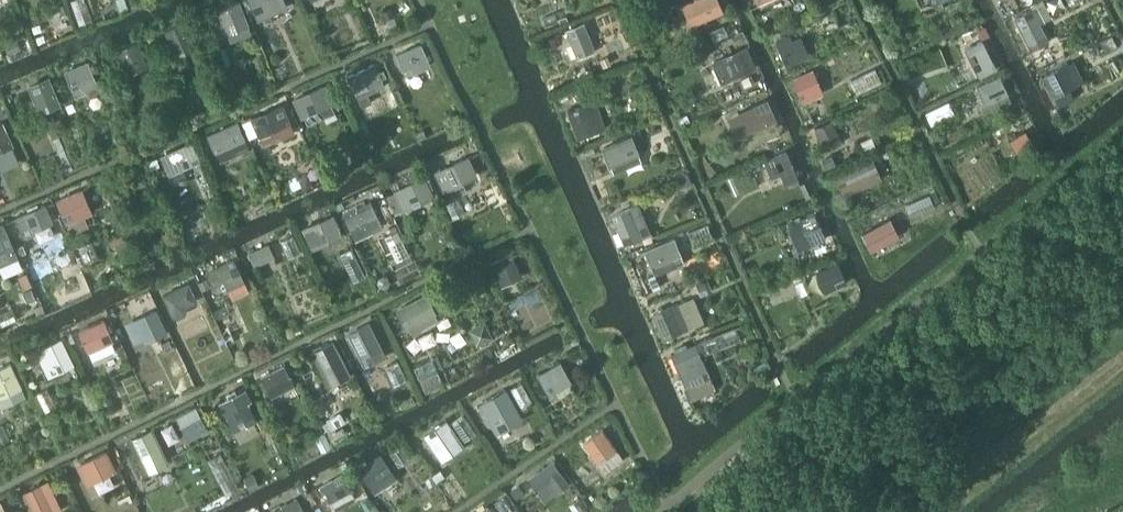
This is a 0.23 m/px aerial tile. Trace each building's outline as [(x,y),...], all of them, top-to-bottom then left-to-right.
[(120,9),(128,6),(126,0),(117,0),(120,9)] [(255,13),(284,0),(249,0),(255,13)] [(688,1),(698,23),(724,12),(719,0),(692,0),(688,1)] [(934,4),(937,11),(944,8),(940,1),(942,0),(932,0),(934,4)] [(1064,7),(1061,0),(1049,0),(1046,1),(1052,13),(1064,7)] [(239,1),(218,9),(227,33),(248,25),(239,1)] [(1032,9),(1013,19),(1030,51),(1048,42),(1039,24),(1043,22),(1036,7),(1032,9)] [(391,10),(385,12),(387,19),(394,17),(391,10)] [(184,23),(165,32),(176,55),(195,47),(184,23)] [(583,25),(566,32),(576,57),(593,50),(583,25)] [(732,36),(734,41),(745,35),(743,31),(732,36)] [(789,35),(775,41),(786,66),(810,56),(801,37),(792,41),(789,35)] [(18,40),(5,45),(9,54),(21,50),(18,40)] [(982,40),(966,49),(980,77),(997,68),(982,40)] [(138,42),(118,50),(127,74),(148,65),(138,42)] [(1095,43),(1087,48),(1091,56),(1100,51),(1095,43)] [(421,44),(397,55),(403,69),(411,65),(414,71),(430,65),(421,44)] [(739,49),(712,61),(720,79),(725,77),(726,81),(749,71),(739,49)] [(611,63),(607,55),(600,59),(603,66),(611,63)] [(85,61),(63,70),(72,90),(81,86),(84,91),(85,94),(98,89),(88,66),(92,64),(90,59),(86,61),(85,61)] [(374,63),(347,76),(349,79),(352,85),(355,92),(362,107),(372,102),(368,94),(374,91),(371,84),(381,79),(386,76),(383,70),(378,72),(374,63)] [(1057,70),(1042,77),(1053,98),(1074,87),(1063,67),(1063,65),(1056,68),(1057,70)] [(814,70),(793,79),(801,99),(822,90),(814,70)] [(1000,75),(977,86),(985,104),(1008,93),(1000,75)] [(46,76),(26,84),(37,111),(57,103),(46,76)] [(324,84),(293,98),(301,116),(302,115),(330,103),(332,102),(324,84)] [(768,100),(739,112),(746,128),(756,123),(758,128),(769,123),(767,118),(774,115),(768,100)] [(250,116),(241,120),(248,137),(257,133),(258,134),(288,121),(280,103),(250,116)] [(587,104),(569,111),(579,138),(597,131),(587,104)] [(832,121),(815,128),(824,150),(842,142),(832,121)] [(0,123),(0,151),(13,145),(3,122),(0,123)] [(238,123),(207,136),(215,153),(215,152),(245,139),(238,123)] [(423,129),(416,133),(419,139),(426,136),(423,129)] [(1025,132),(1008,142),(1017,157),(1034,148),(1025,132)] [(632,135),(602,147),(610,165),(639,153),(632,135)] [(191,142),(161,155),(169,173),(199,161),(191,142)] [(787,152),(764,161),(771,178),(781,174),(785,185),(788,184),(798,180),(787,152)] [(439,167),(434,169),(436,172),(435,172),(444,190),(450,187),(454,196),(478,184),(473,176),(476,174),(468,156),(441,169),(439,167)] [(836,163),(833,156),(822,160),(825,168),(836,163)] [(873,159),(834,177),(839,188),(878,171),(873,159)] [(138,164),(125,170),(131,186),(144,180),(138,164)] [(423,176),(399,188),(409,207),(432,196),(425,181),(425,180),(428,179),(426,175),(423,176)] [(82,191),(58,201),(64,215),(88,204),(82,191)] [(370,201),(343,214),(355,238),(382,225),(370,201)] [(46,204),(16,217),(24,236),(35,231),(35,229),(53,221),(46,204)] [(627,209),(611,216),(623,244),(632,240),(634,244),(641,242),(639,238),(631,218),(641,214),(637,205),(627,209)] [(388,213),(384,215),(388,224),(393,221),(388,213)] [(809,217),(801,220),(811,245),(825,239),(815,214),(814,215),(809,217)] [(332,215),(302,228),(311,248),(340,235),(337,227),(333,217),(332,215)] [(890,219),(861,235),(870,251),(899,235),(890,219)] [(0,225),(0,265),(5,277),(24,269),(4,223),(0,225)] [(673,240),(644,252),(648,262),(646,263),(648,269),(651,268),(659,265),(662,274),(681,266),(677,257),(680,256),(673,240)] [(268,244),(249,253),(254,265),(274,256),(268,244)] [(18,247),(21,254),(27,251),(24,245),(18,247)] [(510,254),(492,262),(500,280),(518,272),(510,254)] [(233,260),(207,272),(212,285),(224,279),(228,289),(244,281),(238,270),(242,269),(237,259),(234,261),(233,260)] [(837,264),(816,272),(825,292),(845,283),(837,264)] [(202,268),(193,272),(197,279),(205,276),(202,268)] [(387,276),(383,276),(378,278),(377,282),(380,286),(384,287),(388,285),(389,281),(387,276)] [(654,276),(647,278),(652,290),(659,288),(654,276)] [(38,277),(31,280),(34,285),(40,282),(38,277)] [(707,280),(697,285),(701,295),(711,291),(707,280)] [(188,283),(163,295),(173,316),(177,317),(184,314),(186,310),(184,307),(197,301),(192,291),(194,291),(193,289),(191,289),(188,283)] [(31,290),(24,293),(27,301),(35,298),(31,290)] [(427,297),(401,310),(410,327),(414,334),(438,321),(434,314),(435,313),(427,297)] [(659,311),(653,314),(664,339),(666,339),(667,341),(671,339),(671,337),(689,329),(678,303),(664,309),(662,307),(658,308),(659,311)] [(166,333),(155,309),(136,318),(145,338),(158,332),(160,335),(166,333)] [(101,320),(77,331),(87,352),(87,351),(109,342),(111,341),(106,330),(107,329),(106,327),(105,327),(101,320)] [(484,322),(469,329),(472,335),(474,339),(477,344),(492,337),(486,326),(487,325),(486,322),(484,322)] [(350,335),(345,337),(357,361),(362,358),(366,367),(386,357),(369,324),(350,334),(350,335)] [(40,346),(35,349),(39,357),(45,354),(55,373),(73,364),(70,359),(72,358),(71,356),(69,357),(60,339),(41,348),(40,346)] [(314,351),(313,351),(330,383),(350,373),(333,341),(322,347),(321,345),(314,349),(314,351)] [(676,353),(671,355),(688,392),(712,381),(701,356),(696,344),(688,347),(676,353)] [(757,359),(749,363),(754,375),(762,371),(757,359)] [(561,362),(539,374),(550,394),(571,382),(572,382),(561,362)] [(0,368),(0,396),(21,386),(10,363),(0,368)] [(284,365),(261,377),(271,396),(293,385),(284,365)] [(317,381),(306,386),(311,397),(322,392),(317,381)] [(229,398),(221,402),(234,429),(256,419),(253,413),(250,408),(252,407),(249,400),(251,399),(246,389),(238,393),(229,398)] [(505,390),(480,404),(492,425),(517,411),(505,390)] [(193,408),(181,414),(190,431),(197,427),(200,432),(204,430),(201,424),(193,408)] [(339,414),(327,420),(332,428),(343,421),(339,414)] [(438,429),(426,437),(436,452),(458,437),(448,422),(441,427),(440,425),(437,428),(438,429)] [(151,429),(131,439),(147,473),(168,463),(151,429)] [(603,431),(585,444),(599,463),(616,451),(617,451),(603,431)] [(105,451),(83,463),(92,482),(115,470),(105,451)] [(380,453),(358,467),(371,486),(392,471),(382,456),(383,455),(382,453),(381,454),(380,453)] [(553,463),(529,479),(536,490),(550,481),(557,492),(568,485),(560,474),(553,463)] [(440,472),(434,477),(437,482),(443,477),(440,472)] [(252,473),(244,478),(250,489),(258,485),(252,473)] [(345,473),(321,486),(330,502),(331,501),(336,510),(356,499),(352,490),(354,489),(345,473)] [(23,493),(33,511),(56,511),(60,510),(47,481),(23,493)] [(518,485),(511,491),(516,497),(523,492),(518,485)] [(314,488),(307,492),(312,502),(320,498),(314,488)] [(269,511),(304,511),(296,496),(269,511)]
